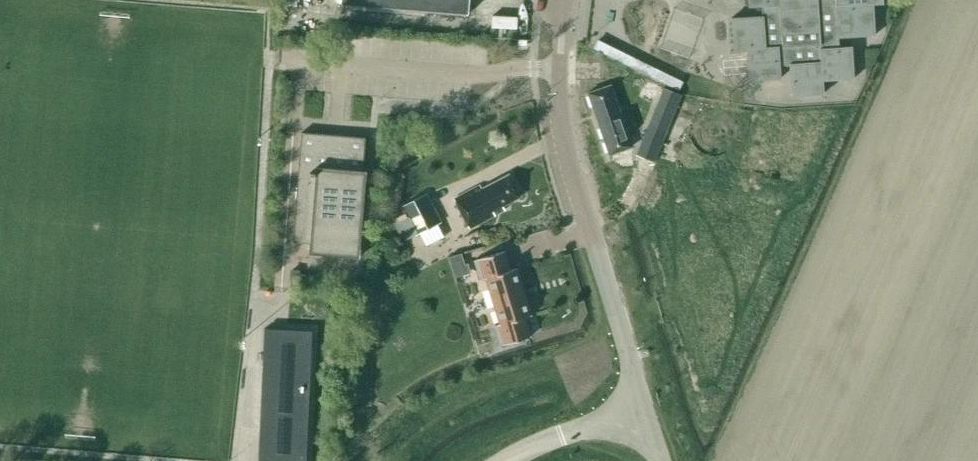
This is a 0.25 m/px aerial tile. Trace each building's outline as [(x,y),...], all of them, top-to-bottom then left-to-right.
[(341,2),(467,14),(468,0),(341,0),(341,2)] [(853,78),(851,46),(838,46),(837,37),(874,34),(872,4),(882,3),(882,0),(748,0),(748,6),(761,6),(762,15),(731,17),(733,49),(746,49),(748,79),(780,77),(779,64),(789,64),(791,95),(823,92),(822,80),(853,78)] [(678,90),(683,81),(668,74),(664,83),(678,90)] [(588,92),(609,154),(632,146),(628,134),(635,132),(632,122),(625,125),(611,84),(588,92)] [(680,94),(663,87),(654,109),(671,116),(680,94)] [(648,122),(635,154),(653,161),(666,129),(648,122)] [(309,253),(359,256),(366,170),(363,170),(366,137),(301,132),(293,241),(310,242),(309,253)] [(519,196),(508,174),(481,188),(479,184),(455,197),(470,226),(504,208),(503,205),(519,196)] [(441,221),(426,193),(400,207),(415,235),(441,221)] [(485,277),(500,324),(494,326),(499,344),(532,336),(526,316),(530,315),(516,268),(510,270),(504,250),(474,260),(479,279),(485,277)] [(464,264),(461,254),(450,257),(454,273),(468,269),(467,263),(464,264)] [(278,367),(278,368),(310,369),(311,331),(264,329),(262,367),(278,367)] [(262,367),(259,429),(275,430),(275,429),(307,431),(310,369),(278,368),(278,367),(262,367)] [(275,430),(259,429),(258,460),(306,460),(307,431),(275,429),(275,430)]
